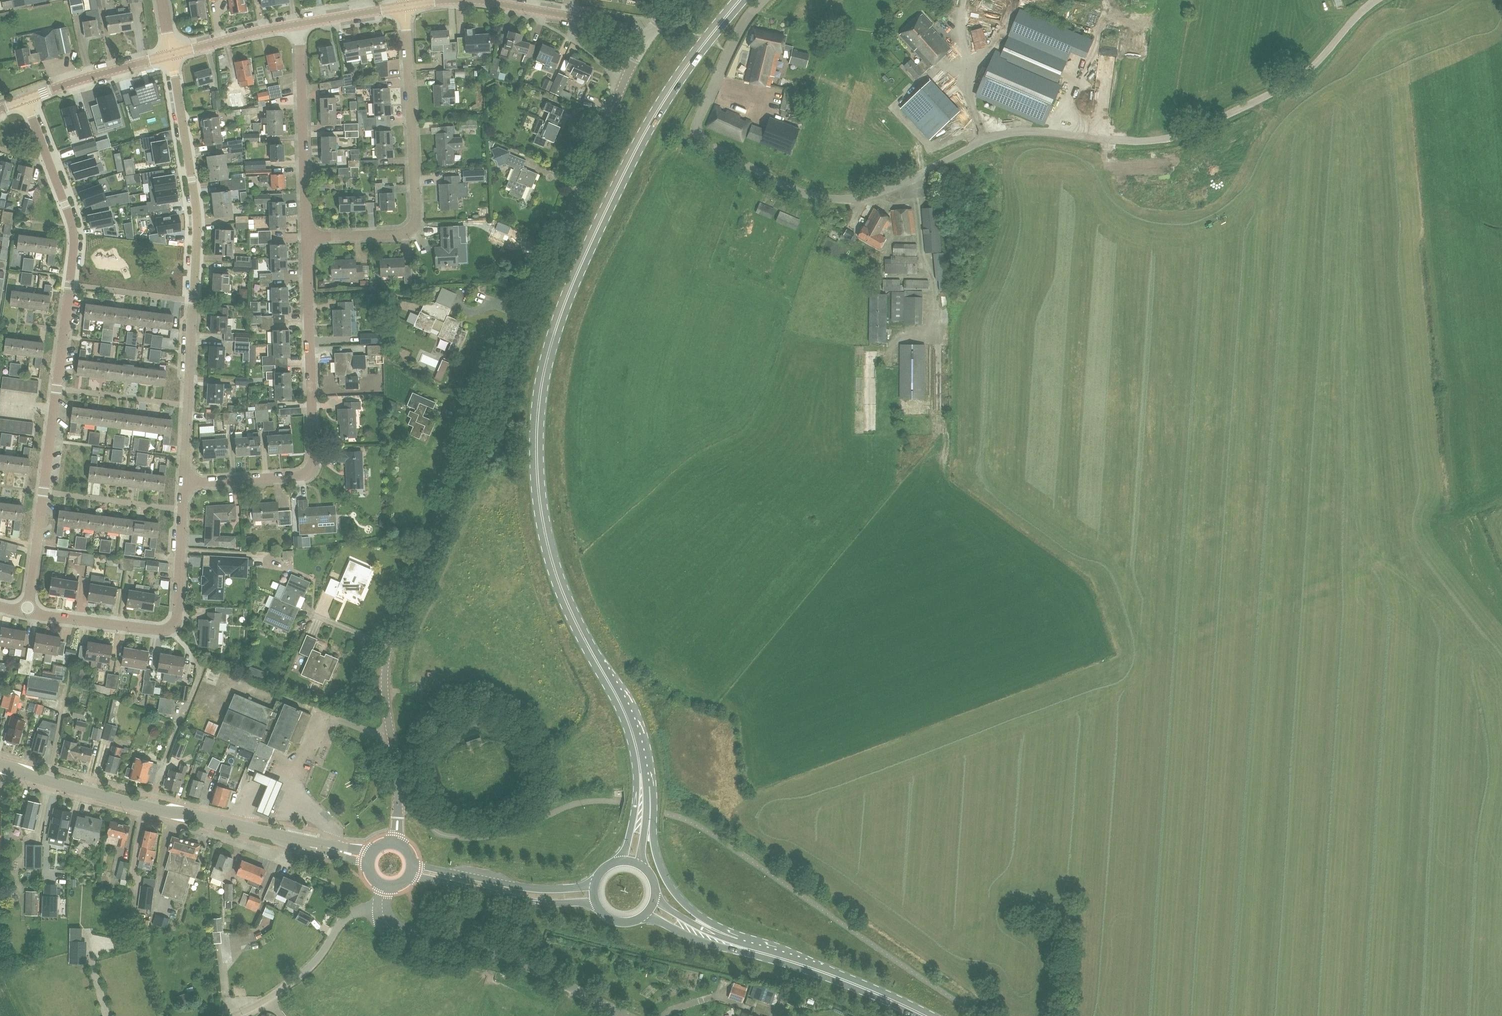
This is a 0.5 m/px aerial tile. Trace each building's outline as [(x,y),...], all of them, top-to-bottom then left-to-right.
[(13,8),(12,0),(2,2),(4,10),(13,8)] [(71,9),(72,12),(84,10),(83,7),(82,0),(69,0),(71,9)] [(106,8),(105,0),(97,0),(98,9),(106,8)] [(197,2),(190,3),(193,21),(205,19),(204,10),(207,10),(205,0),(197,0),(197,2)] [(231,14),(247,11),(245,0),(229,0),(231,14)] [(132,13),(125,15),(124,8),(118,9),(119,15),(121,32),(134,30),(132,13)] [(88,11),(89,22),(84,23),(85,30),(83,30),(84,36),(86,35),(86,37),(87,37),(88,38),(92,38),(93,36),(98,35),(96,21),(94,10),(88,11)] [(923,14),(900,35),(923,60),(918,65),(926,72),(931,68),(951,49),(931,27),(933,25),(923,14)] [(109,34),(121,32),(119,15),(106,18),(109,34)] [(991,30),(986,32),(983,24),(972,28),(979,47),(995,41),(991,30)] [(71,26),(56,29),(61,55),(70,53),(67,39),(67,36),(73,35),(71,26)] [(32,63),(60,57),(54,28),(33,33),(34,38),(27,39),(27,37),(9,41),(11,52),(15,51),(19,66),(32,63)] [(457,51),(456,58),(470,58),(472,57),(471,51),(488,50),(488,52),(489,52),(488,35),(474,36),(474,29),(465,30),(465,37),(457,38),(457,42),(457,45),(458,51),(457,51)] [(770,87),(773,76),(774,76),(778,59),(779,59),(781,51),(782,52),(786,36),(753,29),(750,46),(753,47),(745,81),(770,87)] [(448,32),(431,32),(432,52),(443,52),(444,60),(456,59),(456,58),(457,51),(458,51),(457,45),(457,42),(449,43),(448,32)] [(535,45),(521,41),(522,36),(509,32),(504,48),(502,47),(499,56),(508,58),(510,50),(526,54),(525,56),(530,58),(531,58),(535,45)] [(384,37),(371,40),(373,53),(375,63),(377,79),(389,77),(388,61),(382,62),(380,52),(387,51),(384,37)] [(977,96),(1043,125),(1060,87),(1056,85),(1067,61),(1010,37),(1003,53),(997,51),(977,96)] [(371,40),(357,42),(360,55),(361,64),(368,63),(366,54),(373,53),(371,40)] [(357,42),(344,44),(346,58),(360,55),(357,42)] [(561,56),(554,53),(557,48),(551,45),(550,48),(543,45),(536,61),(544,65),(542,69),(553,73),(561,56)] [(320,48),(322,65),(329,64),(331,72),(339,71),(337,62),(335,63),(333,46),(320,48)] [(793,49),(790,62),(807,66),(810,53),(793,49)] [(282,76),(281,69),(283,69),(280,53),(267,56),(269,65),(266,66),(267,71),(270,71),(270,72),(273,72),(274,78),(282,76)] [(498,79),(500,73),(497,72),(500,59),(494,57),(489,77),(498,79)] [(588,79),(589,79),(590,76),(589,75),(592,69),(584,66),(585,64),(571,58),(566,69),(572,71),(571,74),(578,77),(576,81),(577,82),(582,84),(584,84),(585,80),(587,81),(588,79)] [(248,60),(235,63),(239,79),(241,78),(242,81),(240,81),(241,87),(253,85),(248,60)] [(214,81),(211,69),(196,73),(199,86),(214,81)] [(438,86),(434,87),(435,107),(449,106),(449,104),(455,104),(454,91),(455,91),(455,85),(451,85),(450,72),(437,72),(438,86)] [(560,72),(552,91),(562,96),(571,77),(560,72)] [(962,107),(970,100),(958,88),(954,92),(950,89),(957,83),(947,72),(938,81),(962,107)] [(345,86),(353,84),(351,74),(343,75),(345,86)] [(343,87),(344,86),(343,79),(320,83),(320,91),(343,87)] [(542,88),(549,91),(553,82),(546,79),(542,88)] [(961,111),(931,80),(900,109),(930,141),(961,111)] [(356,84),(356,90),(371,89),(370,82),(356,84)] [(132,103),(128,104),(129,105),(133,119),(140,117),(137,106),(151,102),(152,105),(161,102),(160,99),(161,99),(156,83),(152,84),(152,83),(149,84),(149,85),(146,86),(146,85),(145,85),(145,86),(135,89),(135,91),(137,95),(131,97),(132,103)] [(356,84),(344,86),(343,87),(343,94),(357,94),(356,90),(356,84)] [(280,85),(268,87),(270,99),(282,97),(280,85)] [(373,90),(374,103),(390,102),(389,89),(373,90)] [(781,110),(793,113),(798,93),(786,90),(781,110)] [(212,91),(214,111),(221,110),(219,91),(212,91)] [(244,91),(237,92),(239,101),(232,102),(234,109),(248,106),(244,91)] [(103,117),(95,119),(99,132),(107,129),(105,122),(120,117),(113,94),(98,99),(99,104),(103,117)] [(336,111),(336,103),(341,103),(340,95),(335,95),(335,98),(320,99),(321,112),(336,111)] [(391,116),(391,115),(394,115),(393,109),(390,109),(390,102),(374,103),(375,116),(391,116)] [(554,134),(564,111),(546,103),(543,111),(551,114),(547,123),(540,119),(534,134),(537,135),(533,144),(544,148),(547,141),(554,143),(557,135),(554,134)] [(77,106),(63,110),(69,131),(78,129),(81,139),(92,136),(88,122),(85,112),(79,114),(77,106)] [(742,142),(751,122),(740,117),(740,116),(715,106),(706,126),(742,142)] [(251,124),(250,115),(259,113),(259,107),(241,109),(242,116),(243,124),(251,124)] [(261,123),(267,123),(283,123),(282,110),(267,111),(267,118),(261,118),(261,123)] [(336,125),(341,124),(341,119),(336,119),(336,111),(321,112),(321,126),(336,125)] [(358,125),(364,125),(376,124),(376,118),(364,118),(363,112),(358,112),(358,124),(358,125)] [(202,120),(204,133),(220,130),(219,117),(202,120)] [(799,129),(792,126),(770,117),(765,130),(752,125),(747,138),(790,154),(799,129)] [(283,136),(283,123),(267,123),(268,136),(283,136)] [(372,139),(376,138),(376,145),(392,144),(394,144),(395,143),(395,138),(394,137),(392,137),(392,131),(376,132),(376,130),(377,130),(376,124),(364,125),(364,131),(371,131),(372,139)] [(454,159),(453,148),(462,148),(461,138),(454,139),(454,127),(441,128),(441,134),(437,134),(438,160),(439,160),(439,166),(445,166),(445,165),(453,165),(455,163),(454,159)] [(205,146),(222,144),(220,130),(204,133),(205,146)] [(957,146),(969,141),(966,133),(953,138),(957,146)] [(168,162),(170,162),(167,141),(155,142),(154,136),(143,138),(144,150),(153,149),(155,164),(160,163),(160,166),(168,164),(168,162)] [(321,137),(322,150),(337,150),(336,137),(321,137)] [(96,143),(99,151),(110,147),(108,140),(96,143)] [(228,142),(228,148),(243,146),(242,140),(228,142)] [(95,141),(83,145),(86,154),(97,150),(95,141)] [(393,158),(392,144),(376,145),(377,159),(393,158)] [(283,145),(271,145),(271,162),(283,161),(283,145)] [(243,146),(228,148),(229,154),(243,152),(243,146)] [(523,169),(527,161),(509,154),(510,153),(498,148),(491,150),(498,167),(505,164),(514,168),(506,187),(511,189),(509,194),(522,199),(527,187),(532,189),(538,175),(523,169)] [(337,163),(337,156),(344,156),(344,150),(337,150),(322,150),(322,164),(337,163)] [(75,175),(76,180),(99,173),(96,163),(102,162),(99,151),(87,154),(89,160),(72,165),(72,167),(70,167),(73,175),(75,175)] [(209,169),(227,167),(225,154),(207,157),(209,169)] [(0,161),(0,187),(7,188),(13,164),(0,161)] [(245,170),(266,168),(266,161),(245,162),(245,170)] [(534,161),(532,166),(543,170),(545,165),(534,161)] [(14,179),(12,188),(28,192),(34,169),(19,165),(16,180),(14,179)] [(227,167),(209,169),(210,182),(229,180),(227,167)] [(346,187),(352,187),(351,178),(351,168),(339,168),(339,175),(346,175),(346,178),(346,187)] [(284,189),(284,174),(272,175),(272,169),(246,170),(246,177),(259,176),(260,182),(272,182),(272,190),(284,189)] [(149,183),(150,192),(176,188),(175,186),(177,186),(176,178),(174,178),(174,175),(159,178),(158,171),(142,173),(144,184),(149,183)] [(483,171),(464,172),(464,182),(484,181),(483,171)] [(457,196),(461,196),(459,176),(444,177),(445,185),(440,185),(441,211),(458,209),(457,196)] [(375,184),(376,203),(380,203),(381,211),(394,210),(393,194),(395,194),(395,186),(384,187),(384,183),(375,184)] [(101,185),(80,193),(85,206),(92,204),(93,209),(92,209),(93,210),(112,206),(111,205),(111,203),(108,197),(106,198),(105,197),(101,185)] [(151,202),(146,202),(147,205),(148,213),(164,210),(163,203),(178,201),(177,198),(179,198),(178,190),(176,191),(176,188),(150,192),(151,202)] [(212,193),(214,206),(232,204),(230,191),(212,193)] [(119,204),(111,205),(112,206),(130,202),(128,192),(128,193),(118,195),(119,204)] [(285,216),(285,202),(271,203),(270,194),(254,194),(254,204),(263,204),(263,209),(270,209),(270,216),(285,216)] [(339,212),(352,212),(352,197),(339,198),(339,212)] [(365,212),(365,197),(352,197),(352,212),(365,212)] [(21,212),(29,214),(33,199),(25,198),(21,212)] [(527,207),(525,200),(518,203),(521,210),(527,207)] [(760,202),(756,212),(770,219),(775,209),(760,202)] [(233,217),(232,204),(214,206),(215,219),(233,217)] [(147,205),(131,207),(131,215),(148,213),(147,205)] [(942,252),(938,207),(922,208),(926,253),(942,252)] [(891,222),(890,218),(874,208),(859,236),(880,249),(887,238),(883,236),(891,222)] [(100,213),(89,216),(91,228),(96,226),(97,228),(103,227),(104,235),(118,237),(116,224),(113,224),(110,211),(110,209),(99,211),(100,213)] [(916,234),(912,209),(892,210),(895,235),(916,234)] [(12,225),(13,213),(3,211),(1,224),(5,225),(6,224),(12,225)] [(181,231),(178,215),(156,218),(159,233),(149,235),(150,242),(166,244),(165,233),(167,233),(167,234),(173,233),(173,232),(181,231)] [(270,216),(270,230),(286,230),(285,216),(270,216)] [(436,265),(458,264),(456,227),(442,228),(443,249),(435,249),(436,265)] [(216,229),(216,242),(234,243),(234,230),(216,229)] [(848,229),(843,235),(852,240),(856,233),(848,229)] [(17,250),(30,251),(32,237),(19,236),(17,250)] [(45,239),(32,237),(30,251),(43,253),(45,239)] [(54,265),(55,254),(56,255),(57,241),(45,239),(43,253),(49,254),(48,264),(54,265)] [(233,256),(234,243),(216,242),(215,255),(233,256)] [(271,245),(271,258),(287,258),(286,245),(271,245)] [(919,246),(897,247),(897,256),(919,255),(919,246)] [(287,272),(287,258),(271,258),(266,259),(266,263),(268,265),(269,270),(270,271),(272,271),(272,272),(287,272)] [(412,284),(411,266),(404,266),(404,259),(380,260),(381,277),(404,276),(405,284),(412,284)] [(356,266),(355,261),(332,261),(332,278),(356,277),(356,279),(363,279),(362,266),(356,266)] [(252,263),(250,263),(236,262),(235,262),(234,271),(251,272),(252,263)] [(887,263),(887,274),(920,274),(920,263),(887,263)] [(214,274),(213,290),(228,291),(229,274),(214,274)] [(906,280),(906,290),(931,290),(931,280),(906,280)] [(49,310),(51,296),(50,296),(52,285),(45,284),(44,296),(38,295),(36,309),(49,310)] [(272,288),(273,301),(288,301),(288,287),(272,288)] [(11,306),(23,307),(25,293),(12,292),(11,306)] [(23,307),(36,309),(38,295),(25,293),(23,307)] [(873,343),(890,343),(889,294),(872,294),(873,343)] [(909,327),(925,326),(924,295),(907,295),(909,327)] [(453,303),(438,296),(435,304),(433,303),(425,303),(421,313),(420,312),(414,326),(430,333),(432,328),(440,332),(438,337),(452,342),(449,349),(458,353),(467,333),(458,329),(461,322),(447,317),(453,303)] [(288,307),(288,301),(273,301),(273,315),(288,315),(288,314),(290,314),(291,313),(291,308),(290,307),(288,307)] [(333,310),(334,336),(351,336),(350,311),(353,311),(353,302),(338,303),(339,310),(333,310)] [(90,319),(98,320),(99,306),(87,305),(84,329),(89,330),(90,319)] [(112,308),(99,306),(98,320),(110,322),(112,308)] [(122,323),(124,310),(112,308),(110,322),(122,323)] [(217,317),(212,317),(211,333),(231,334),(232,328),(227,327),(227,309),(219,309),(219,317),(217,316),(217,317)] [(136,311),(124,310),(122,323),(135,325),(136,311)] [(149,313),(136,311),(135,325),(147,327),(149,313)] [(161,314),(149,313),(147,327),(159,328),(161,314)] [(173,316),(161,314),(159,328),(172,330),(173,316)] [(273,331),(274,344),(290,344),(289,331),(273,331)] [(379,333),(360,334),(360,343),(379,343),(379,333)] [(4,353),(17,354),(19,340),(6,339),(4,353)] [(32,342),(19,340),(17,354),(30,356),(32,342)] [(32,342),(30,356),(36,357),(35,368),(41,368),(44,344),(32,342)] [(250,342),(235,342),(235,353),(243,353),(250,353),(250,342)] [(290,357),(290,344),(274,344),(269,344),(269,357),(263,357),(263,366),(275,366),(275,357),(290,357)] [(900,398),(925,398),(925,344),(901,344),(900,398)] [(384,345),(367,346),(368,356),(384,355),(384,345)] [(223,368),(225,348),(211,347),(210,367),(223,368)] [(77,375),(90,376),(92,362),(85,361),(87,351),(81,350),(77,375)] [(347,365),(335,365),(335,378),(339,378),(340,386),(346,386),(346,390),(359,389),(358,369),(366,368),(365,356),(353,357),(353,353),(346,353),(347,355),(347,365)] [(427,357),(424,364),(433,367),(435,360),(427,357)] [(448,363),(443,361),(435,377),(441,380),(448,363)] [(104,364),(92,362),(90,376),(102,378),(104,364)] [(116,365),(104,364),(102,378),(115,379),(116,365)] [(115,379),(127,381),(129,367),(116,365),(115,379)] [(275,387),(291,387),(291,373),(275,374),(275,366),(263,366),(263,372),(267,372),(267,380),(275,380),(275,387)] [(127,381),(140,383),(141,369),(129,367),(127,381)] [(140,383),(152,384),(154,370),(141,369),(140,383)] [(166,372),(154,370),(152,384),(164,386),(166,372)] [(205,399),(208,400),(208,402),(222,403),(223,391),(227,391),(226,394),(231,394),(232,386),(223,385),(209,384),(208,392),(206,392),(205,399)] [(276,400),(292,400),(291,387),(275,387),(269,387),(270,393),(276,393),(276,400)] [(410,435),(420,439),(422,433),(430,436),(436,422),(423,416),(427,407),(433,409),(436,403),(412,393),(407,406),(416,410),(414,413),(410,411),(408,417),(411,418),(408,425),(413,427),(410,435)] [(398,404),(390,400),(387,405),(396,409),(398,404)] [(278,409),(277,402),(275,403),(268,403),(268,404),(255,404),(255,407),(249,407),(249,411),(255,411),(262,411),(268,410),(277,409),(278,409)] [(345,410),(338,410),(339,420),(341,419),(341,438),(357,438),(355,409),(361,409),(360,403),(345,403),(345,410)] [(78,423),(84,423),(85,409),(73,408),(70,433),(76,434),(78,423)] [(98,411),(85,409),(84,423),(96,425),(98,411)] [(110,413),(98,411),(96,425),(109,427),(110,413)] [(123,414),(110,413),(109,427),(121,428),(123,414)] [(135,416),(123,414),(121,428),(134,430),(135,416)] [(148,417),(135,416),(134,430),(146,431),(148,417)] [(146,431),(159,433),(160,419),(148,417),(146,431)] [(173,421),(160,419),(159,433),(165,434),(163,445),(170,446),(173,421)] [(279,430),(280,436),(281,454),(293,453),(291,429),(279,430)] [(261,455),(260,437),(259,437),(259,432),(253,432),(253,437),(248,438),(249,456),(261,455)] [(204,459),(217,458),(215,440),(215,433),(200,434),(201,442),(203,442),(204,459)] [(120,435),(119,448),(124,449),(124,445),(129,445),(129,438),(125,437),(125,436),(120,435)] [(281,454),(280,436),(267,437),(269,455),(281,454)] [(248,438),(235,439),(236,457),(249,456),(248,438)] [(227,439),(215,440),(217,458),(229,457),(227,439)] [(17,457),(15,471),(28,473),(31,448),(25,448),(23,458),(17,457)] [(338,454),(338,463),(346,462),(347,489),(363,488),(362,452),(346,453),(338,454)] [(15,471),(17,457),(4,456),(2,470),(15,471)] [(89,481),(101,483),(103,469),(97,468),(98,457),(92,456),(89,481)] [(153,475),(151,489),(164,491),(167,466),(161,465),(159,476),(153,475)] [(114,484),(116,470),(103,469),(101,483),(114,484)] [(114,484),(126,486),(128,472),(116,470),(114,484)] [(139,487),(141,473),(128,472),(126,486),(139,487)] [(139,487),(151,489),(153,475),(141,473),(139,487)] [(299,509),(298,509),(299,525),(300,535),(323,533),(323,524),(330,523),(336,523),(335,516),(335,507),(308,508),(308,501),(299,501),(299,509)] [(2,518),(9,519),(11,505),(0,503),(0,530),(2,518)] [(278,526),(286,526),(285,511),(278,512),(277,503),(253,504),(253,512),(252,512),(250,514),(250,519),(252,520),(254,520),(254,521),(278,519),(278,526)] [(11,505),(9,519),(15,519),(14,530),(20,531),(24,506),(11,505)] [(235,538),(219,538),(220,520),(236,520),(236,506),(208,508),(205,546),(218,546),(234,547),(235,538)] [(57,536),(63,537),(64,526),(71,527),(72,513),(60,511),(57,536)] [(83,528),(85,514),(72,513),(71,527),(83,528)] [(95,530),(97,516),(85,514),(83,528),(95,530)] [(108,531),(110,517),(97,516),(95,530),(108,531)] [(120,533),(122,519),(110,517),(108,531),(120,533)] [(133,535),(134,521),(122,519),(120,533),(133,535)] [(145,536),(147,522),(134,521),(133,535),(145,536)] [(147,522),(145,536),(152,537),(150,548),(156,549),(160,524),(147,522)] [(59,537),(58,545),(70,546),(70,537),(59,537)] [(309,539),(309,538),(300,539),(300,537),(294,537),(294,548),(309,547),(309,539)] [(0,571),(0,580),(12,583),(16,566),(8,564),(12,551),(16,552),(18,545),(8,542),(6,550),(2,563),(0,571)] [(214,568),(204,567),(204,577),(203,577),(202,578),(204,578),(204,582),(202,582),(202,584),(204,584),(203,594),(209,594),(209,598),(222,599),(223,585),(224,585),(225,578),(224,577),(224,572),(232,573),(232,575),(246,576),(247,559),(215,557),(214,568)] [(134,559),(133,566),(146,568),(147,561),(134,559)] [(146,568),(146,570),(158,571),(160,561),(147,560),(147,561),(146,568)] [(331,579),(325,593),(336,598),(340,589),(348,592),(349,590),(353,592),(352,594),(361,598),(372,571),(350,562),(341,583),(331,579)] [(293,573),(281,600),(296,607),(301,596),(304,598),(311,581),(304,578),(305,576),(301,575),(300,576),(293,573)] [(49,594),(62,597),(65,580),(52,578),(49,594)] [(76,599),(79,582),(65,580),(62,597),(76,599)] [(104,586),(101,603),(115,605),(117,588),(110,587),(111,582),(105,581),(104,586)] [(90,584),(88,601),(101,603),(104,586),(90,584)] [(129,590),(126,607),(140,609),(143,592),(144,586),(137,585),(136,591),(129,590)] [(143,592),(140,609),(153,611),(154,605),(159,606),(161,597),(156,596),(156,594),(149,593),(150,587),(144,586),(143,592)] [(274,597),(264,622),(270,625),(278,628),(278,630),(281,631),(282,630),(289,633),(299,608),(296,607),(281,600),(274,597)] [(219,622),(221,622),(226,622),(227,614),(208,613),(208,620),(202,620),(200,646),(217,647),(219,622)] [(11,647),(14,629),(2,627),(0,637),(0,645),(5,646),(5,648),(10,649),(11,647)] [(11,647),(10,649),(9,655),(15,656),(16,648),(23,649),(26,632),(14,629),(11,647)] [(34,651),(46,653),(49,635),(37,633),(34,651)] [(61,638),(49,635),(46,653),(45,662),(51,663),(52,654),(58,655),(61,638)] [(318,640),(307,635),(299,653),(301,654),(300,656),(305,658),(306,656),(309,657),(301,675),(323,684),(325,680),(329,681),(339,659),(326,654),(325,657),(321,655),(321,653),(313,650),(318,640)] [(91,667),(97,668),(100,644),(88,642),(85,660),(92,661),(91,667)] [(113,646),(100,644),(97,668),(102,669),(103,663),(110,664),(113,646)] [(122,666),(134,668),(137,650),(125,648),(122,666)] [(146,670),(149,652),(137,650),(134,668),(146,670)] [(161,654),(158,671),(165,673),(164,679),(169,680),(170,674),(173,656),(161,654)] [(169,680),(169,682),(175,683),(176,675),(182,676),(185,658),(173,656),(170,674),(169,680)] [(21,659),(18,673),(25,674),(27,660),(21,659)] [(27,660),(25,674),(30,675),(34,676),(35,673),(31,672),(33,661),(27,660)] [(56,665),(54,679),(60,680),(62,666),(56,665)] [(84,669),(77,668),(75,683),(82,684),(84,669)] [(112,688),(114,674),(108,673),(106,687),(112,688)] [(30,675),(27,695),(57,700),(60,680),(54,679),(34,676),(30,675)] [(142,693),(148,694),(151,680),(144,679),(142,693)] [(186,701),(189,686),(182,685),(180,700),(186,701)] [(16,714),(21,696),(11,693),(6,711),(16,714)] [(235,693),(217,737),(255,753),(248,769),(263,776),(275,749),(285,753),(290,741),(299,745),(311,715),(284,704),(277,701),(273,709),(235,693)] [(160,698),(158,712),(172,715),(174,700),(160,698)] [(41,714),(44,706),(37,704),(34,712),(41,714)] [(74,707),(72,716),(83,719),(85,710),(74,707)] [(5,739),(6,740),(6,741),(7,742),(11,743),(13,742),(19,743),(26,721),(12,717),(5,739)] [(210,719),(206,729),(216,733),(220,723),(210,719)] [(75,729),(81,731),(85,732),(87,723),(77,720),(75,729)] [(57,723),(49,721),(47,730),(38,728),(37,734),(36,733),(31,750),(44,754),(49,737),(54,738),(57,723)] [(114,742),(118,726),(106,723),(102,738),(114,742)] [(94,727),(91,739),(100,741),(103,730),(99,729),(99,728),(94,727)] [(317,740),(322,741),(326,730),(320,728),(317,740)] [(210,750),(214,743),(206,739),(203,746),(210,750)] [(73,760),(74,758),(74,757),(77,746),(78,744),(66,741),(62,757),(73,760)] [(177,741),(171,756),(179,759),(186,744),(177,741)] [(78,743),(78,744),(77,746),(74,757),(74,758),(81,759),(81,760),(82,762),(86,763),(87,762),(88,761),(90,762),(93,750),(80,747),(81,744),(78,743)] [(124,749),(113,746),(110,756),(108,755),(104,770),(117,774),(124,749)] [(147,782),(153,783),(158,766),(153,764),(153,762),(136,757),(132,770),(126,768),(124,775),(130,777),(130,778),(147,782)] [(213,757),(208,767),(216,771),(221,761),(213,757)] [(165,778),(163,785),(166,786),(165,787),(179,791),(184,774),(186,766),(180,764),(178,773),(170,770),(168,779),(165,778)] [(231,789),(226,788),(232,767),(222,764),(219,773),(221,773),(217,785),(216,785),(211,802),(226,807),(231,789)] [(208,774),(199,771),(196,781),(192,780),(188,794),(201,798),(208,774)] [(254,771),(249,780),(264,787),(253,811),(265,817),(279,783),(254,771)] [(41,804),(27,801),(23,815),(16,813),(13,825),(34,830),(37,820),(37,821),(41,804)] [(66,840),(71,813),(55,810),(49,837),(66,840)] [(95,841),(97,841),(102,820),(93,818),(92,820),(79,817),(74,837),(88,841),(89,836),(96,838),(95,841)] [(124,848),(126,839),(129,827),(111,823),(107,836),(108,836),(106,843),(124,848)] [(154,850),(157,834),(144,830),(140,846),(142,847),(139,859),(153,863),(156,850),(154,850)] [(195,862),(200,845),(173,837),(169,851),(171,852),(165,869),(169,870),(162,895),(183,901),(190,877),(195,878),(200,863),(195,862)] [(43,845),(27,845),(27,869),(42,869),(43,845)] [(233,859),(231,858),(232,856),(228,854),(227,856),(221,854),(216,867),(214,867),(211,877),(213,878),(211,882),(220,886),(222,881),(223,882),(226,872),(227,872),(233,859)] [(239,869),(237,874),(249,879),(248,884),(258,888),(260,883),(260,884),(266,870),(242,861),(242,863),(239,862),(237,868),(239,869)] [(121,862),(117,878),(125,881),(129,864),(121,862)] [(289,900),(297,881),(296,881),(296,882),(283,877),(282,880),(274,877),(264,899),(273,903),(277,893),(289,899),(288,899),(289,900)] [(309,886),(297,881),(289,900),(301,905),(302,902),(305,903),(310,891),(307,890),(309,886)] [(57,897),(55,897),(56,885),(46,885),(45,896),(44,915),(56,916),(57,897)] [(140,908),(152,909),(154,888),(143,887),(140,908)] [(39,892),(29,891),(28,916),(39,916),(39,892)] [(261,899),(250,895),(245,907),(256,912),(261,899)] [(312,918),(300,911),(296,918),(308,925),(312,918)] [(156,914),(153,924),(167,928),(170,918),(156,914)] [(212,933),(213,933),(214,944),(222,943),(221,932),(222,931),(221,918),(211,919),(212,933)] [(70,941),(69,963),(82,963),(83,941),(70,941)] [(781,991),(754,983),(750,997),(776,1006),(781,991)] [(742,1003),(746,992),(733,987),(729,999),(742,1003)] [(189,993),(178,997),(180,1005),(192,1001),(189,993)]
